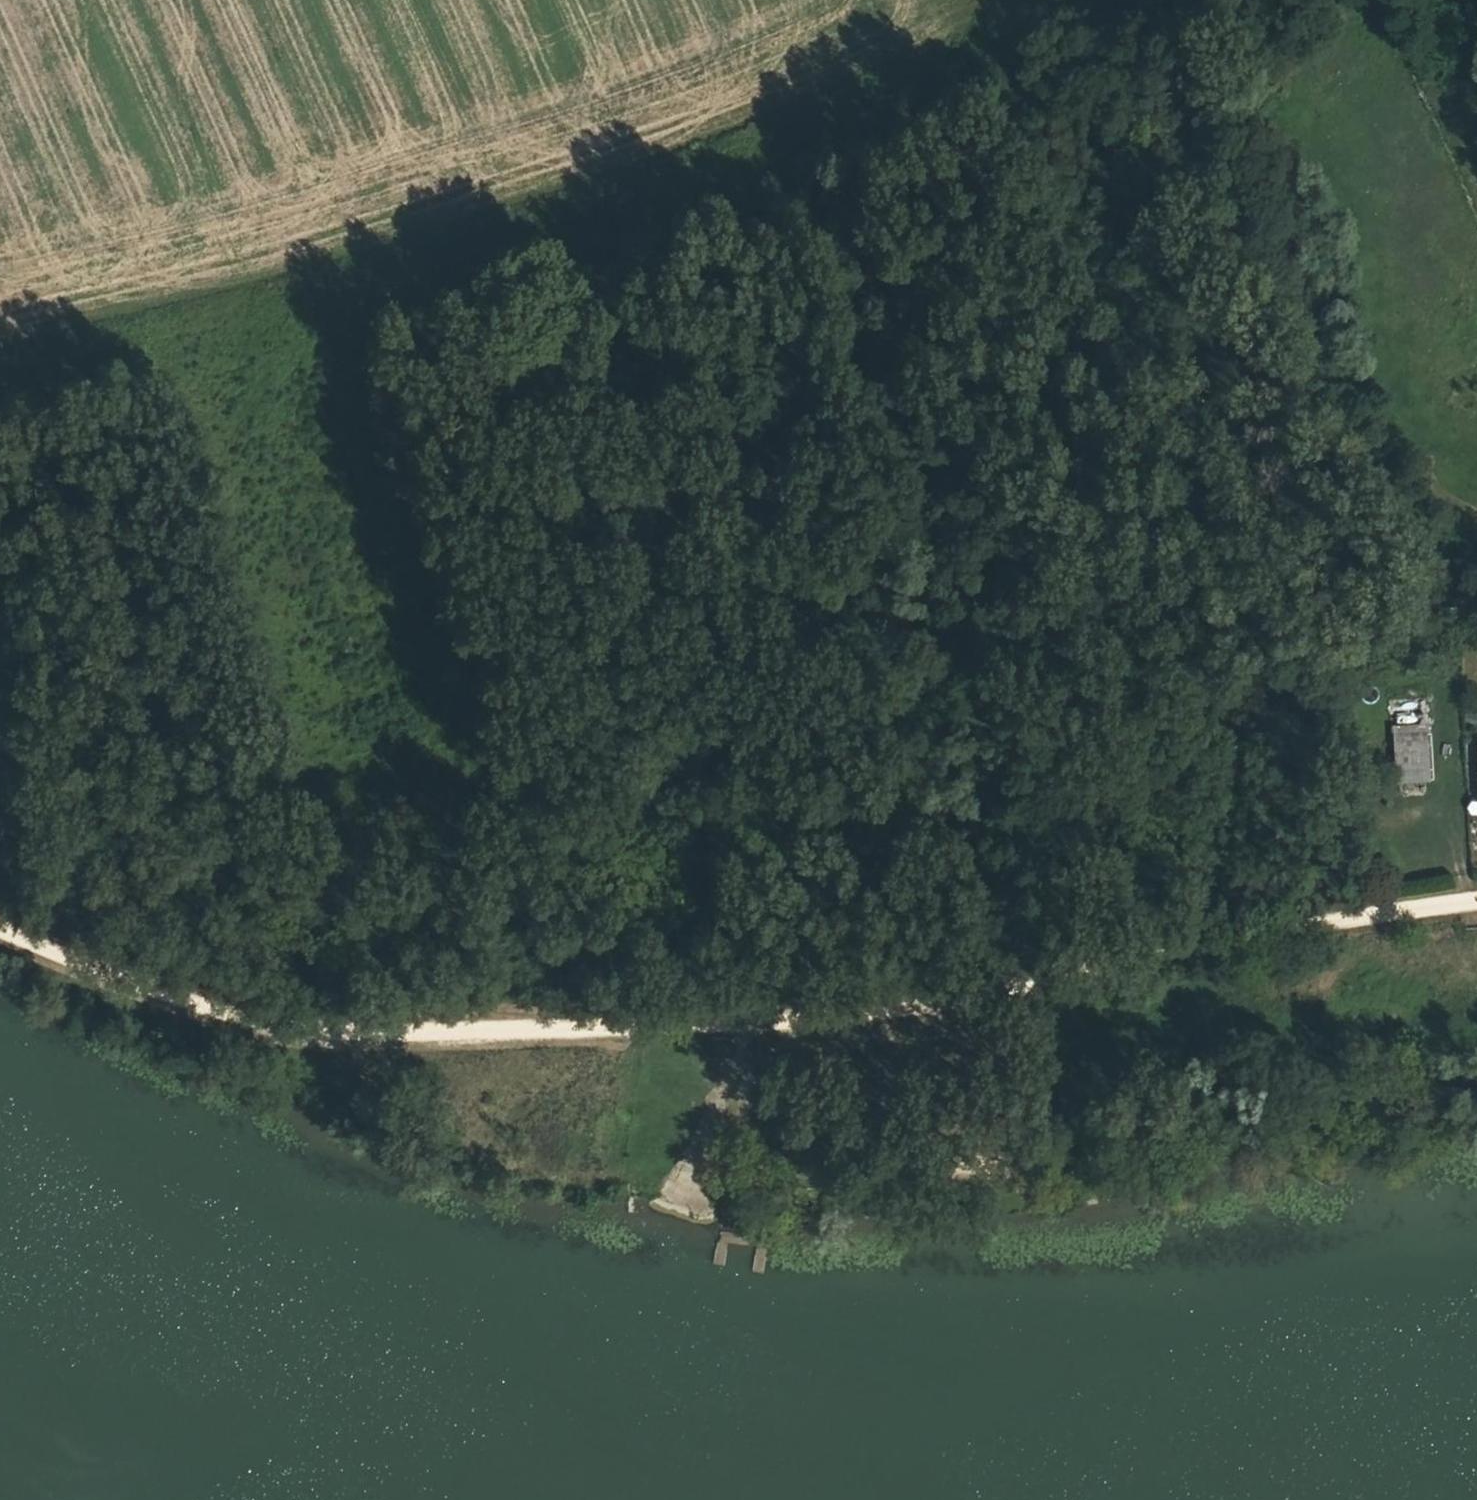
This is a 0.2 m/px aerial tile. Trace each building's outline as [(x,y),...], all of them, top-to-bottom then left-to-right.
[(1433,787),(1427,728),(1389,731),(1394,790),(1433,787)]
